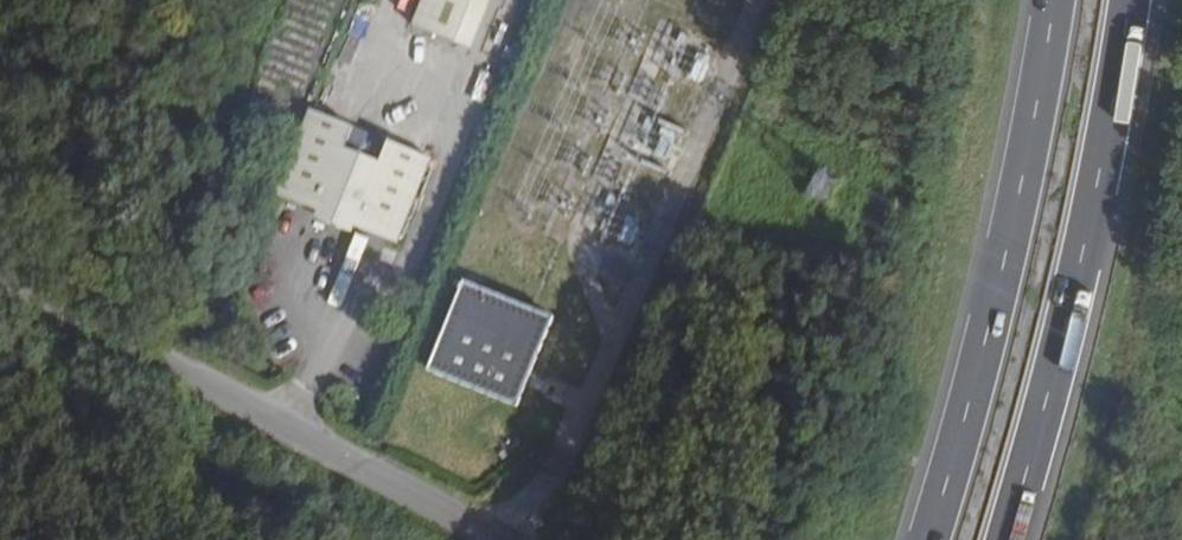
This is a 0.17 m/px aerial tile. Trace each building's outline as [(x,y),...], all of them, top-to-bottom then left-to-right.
[(406,42),(463,67),(493,0),(425,0),(406,42)] [(343,33),(330,68),(349,74),(361,39),(343,33)] [(292,217),(387,258),(424,176),(329,134),(292,217)] [(469,273),(429,368),(524,407),(560,322),(488,290),(491,281),(469,273)]
